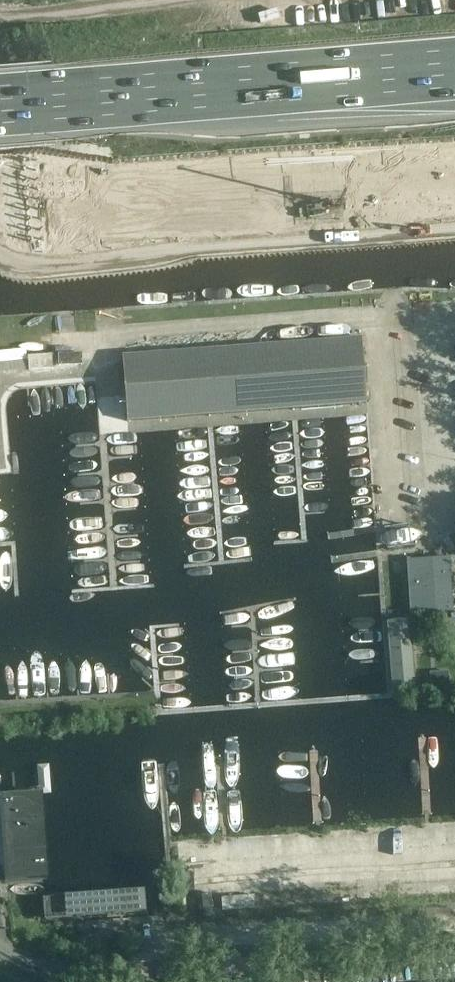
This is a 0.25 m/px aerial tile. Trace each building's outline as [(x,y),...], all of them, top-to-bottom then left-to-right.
[(367,403),(362,339),(122,357),(127,421),(367,403)] [(0,350),(0,361),(12,361),(12,350),(0,350)] [(453,611),(449,557),(408,560),(412,614),(453,611)] [(412,619),(390,621),(395,689),(417,687),(412,619)] [(437,686),(434,654),(417,655),(420,687),(437,686)] [(6,799),(13,883),(49,880),(42,796),(6,799)] [(171,909),(168,873),(148,875),(151,911),(171,909)] [(146,891),(43,898),(45,923),(148,916),(146,891)]
